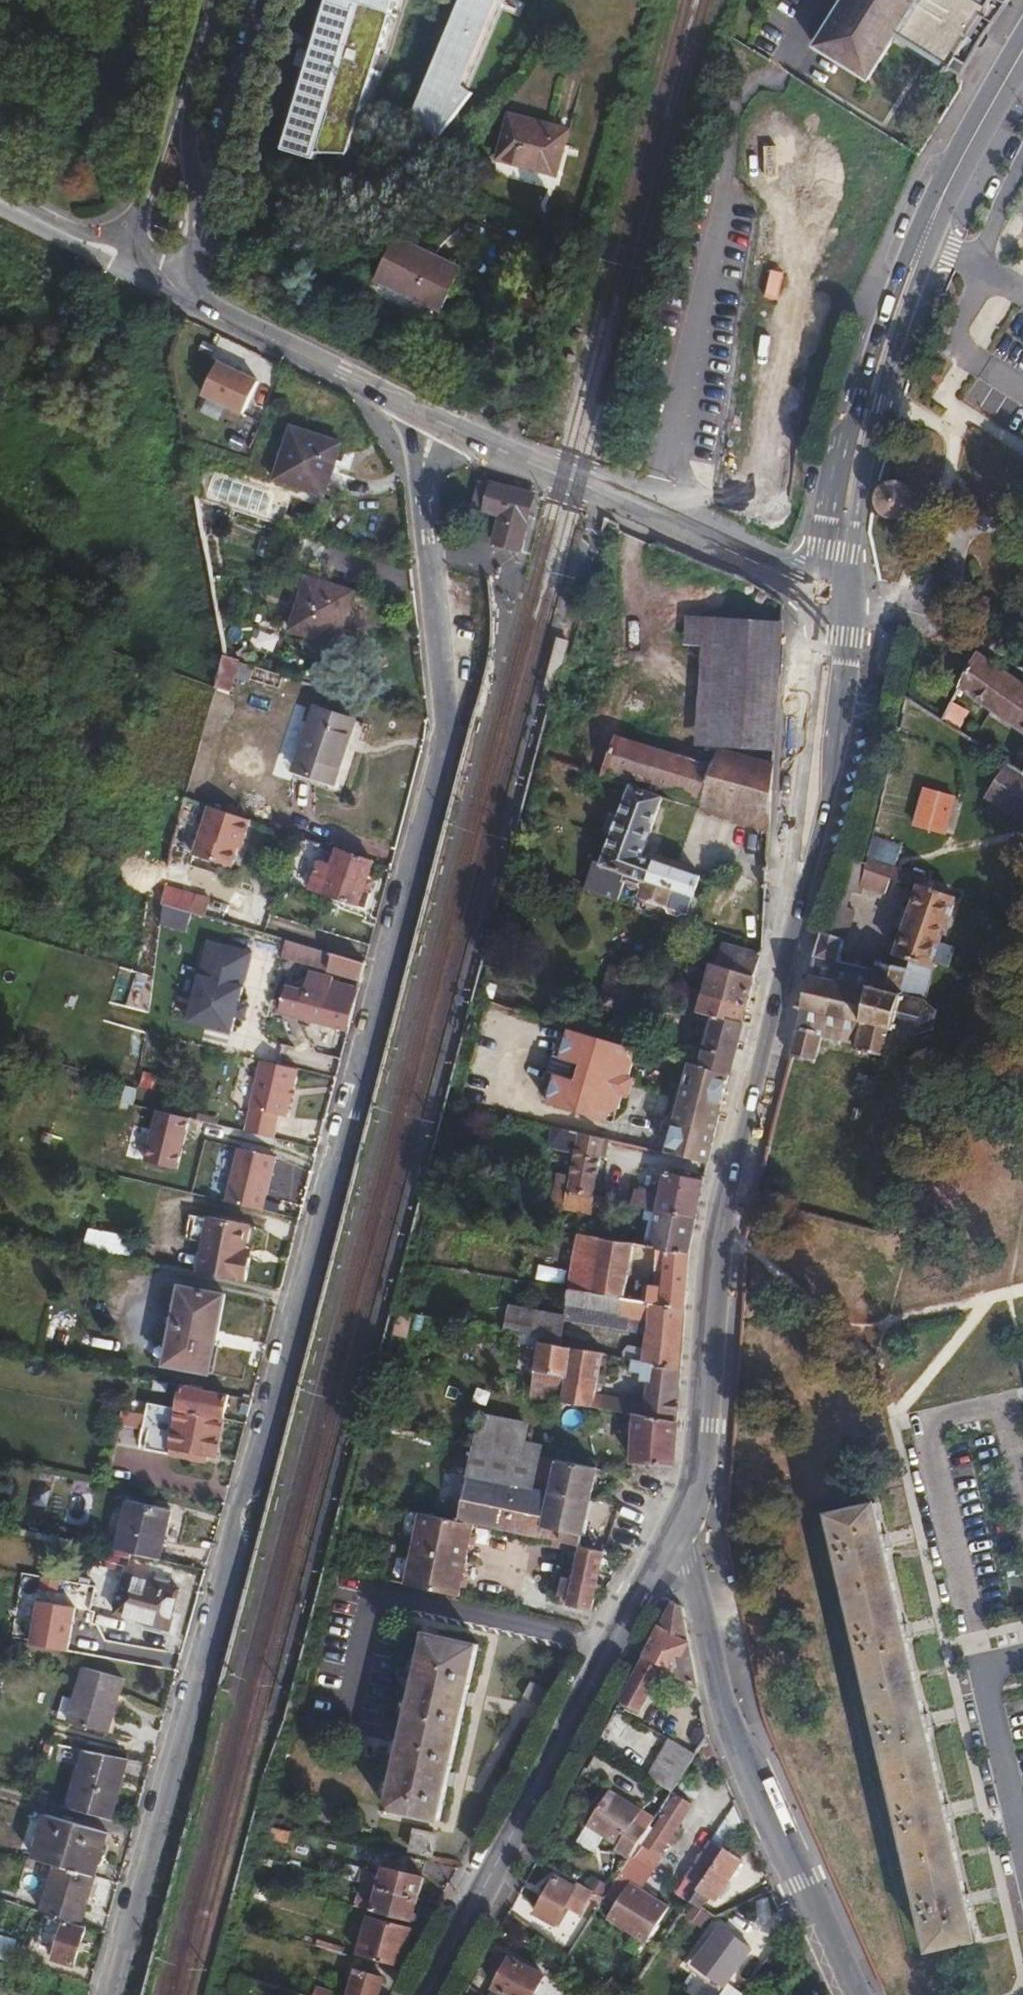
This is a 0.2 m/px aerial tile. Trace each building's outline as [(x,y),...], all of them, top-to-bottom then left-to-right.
[(322,162),(325,156),(357,157),(404,0),(336,0),(319,54),(306,50),(301,68),(314,71),(290,153),(322,162)] [(440,126),(450,134),(473,103),(466,99),(506,0),(469,0),(420,119),(436,132),(440,126)] [(814,47),(869,81),(898,34),(904,24),(957,57),(951,67),(963,75),(969,61),(976,49),(983,48),(989,38),(987,31),(998,17),(1007,4),(1000,0),(992,0),(988,7),(977,0),(844,0),(814,47)] [(904,24),(898,34),(951,67),(957,57),(904,24)] [(508,113),(495,161),(559,178),(571,129),(508,113)] [(397,236),(375,283),(439,312),(461,266),(397,236)] [(261,377),(268,358),(230,344),(223,363),(261,377)] [(259,382),(218,363),(203,395),(243,414),(259,382)] [(292,427),(274,479),(325,496),(342,443),(292,427)] [(216,470),(206,497),(268,518),(277,492),(216,470)] [(523,534),(535,492),(490,480),(490,484),(480,481),(473,507),(483,510),(482,512),(499,516),(496,529),(492,543),(519,549),(523,534)] [(877,494),(876,498),(876,503),(878,508),(881,512),(884,515),(888,517),(892,518),(897,518),(901,517),(905,515),(909,512),(911,508),(913,503),(913,499),(912,494),(910,490),(907,487),(904,484),(899,482),(895,481),(890,482),(886,484),(882,486),(879,490),(877,494)] [(286,515),(282,525),(298,530),(301,519),(286,515)] [(307,575),(289,631),(312,638),(309,648),(334,656),(355,591),(307,575)] [(702,647),(699,690),(777,695),(781,624),(686,618),(685,640),(684,645),(702,647)] [(977,652),(958,688),(1022,733),(1022,683),(977,652)] [(224,655),(217,688),(230,692),(234,677),(250,682),(251,679),(254,666),(236,660),(236,659),(224,655)] [(254,666),(251,679),(279,689),(283,675),(254,666)] [(777,695),(699,690),(695,743),(773,749),(777,695)] [(217,693),(211,713),(218,715),(224,695),(217,693)] [(941,718),(958,729),(969,712),(951,701),(941,718)] [(314,706),(293,772),(334,786),(356,720),(314,706)] [(218,715),(211,713),(208,727),(205,735),(212,737),(219,715),(218,715)] [(634,777),(703,798),(713,765),(614,734),(597,774),(629,783),(629,782),(633,783),(634,777)] [(703,798),(701,806),(740,818),(750,811),(770,817),(773,760),(719,745),(713,765),(703,798)] [(1022,821),(1022,773),(1008,763),(985,798),(1022,821)] [(629,782),(629,783),(599,870),(624,879),(630,881),(640,855),(643,845),(662,794),(662,793),(633,783),(629,782)] [(926,788),(915,825),(943,833),(954,796),(926,788)] [(251,819),(210,806),(193,854),(233,867),(239,849),(241,849),(251,819)] [(897,1058),(899,1054),(900,1050),(907,1051),(910,1049),(914,1046),(916,1044),(917,1041),(917,1038),(917,1033),(931,1030),(933,1031),(935,1029),(934,1027),(937,1014),(939,1012),(938,1009),(935,1010),(926,1001),(934,968),(935,967),(932,966),(933,962),(936,963),(943,943),(940,942),(955,896),(923,884),(925,877),(894,865),(901,847),(871,837),(865,862),(854,859),(844,888),(853,891),(860,894),(862,886),(885,895),(891,878),(919,888),(893,965),(877,962),(875,970),(839,961),(844,941),(854,910),(848,907),(840,903),(829,934),(822,932),(814,958),(810,975),(805,974),(804,979),(809,979),(808,985),(805,985),(805,987),(807,988),(805,997),(803,996),(802,999),(804,999),(803,1005),(797,1004),(797,1008),(802,1010),(790,1058),(794,1059),(794,1057),(813,1062),(812,1063),(816,1064),(823,1037),(839,1041),(839,1042),(843,1043),(843,1041),(857,1045),(856,1049),(862,1051),(861,1053),(864,1053),(865,1051),(885,1056),(884,1059),(888,1059),(888,1057),(890,1058),(890,1056),(897,1058)] [(359,906),(373,861),(336,849),(331,864),(318,860),(308,889),(359,906)] [(640,855),(630,881),(630,884),(631,886),(632,887),(632,888),(642,891),(653,860),(640,855)] [(653,860),(642,891),(643,892),(642,896),(645,901),(661,906),(665,903),(668,904),(671,909),(679,912),(684,909),(686,910),(692,893),(694,893),(701,874),(654,857),(653,860)] [(599,870),(593,888),(618,898),(623,882),(624,879),(599,870)] [(166,885),(162,904),(193,913),(198,895),(166,885)] [(844,888),(840,903),(848,907),(853,891),(844,888)] [(193,913),(162,904),(160,921),(219,938),(224,922),(193,913)] [(264,934),(258,932),(254,949),(260,950),(265,934),(264,934)] [(302,945),(265,934),(260,951),(361,980),(365,963),(333,954),(332,954),(302,946),(302,945)] [(237,1034),(252,949),(205,940),(189,1025),(237,1034)] [(711,963),(705,994),(748,1006),(755,977),(762,949),(736,943),(735,944),(723,941),(716,965),(711,963)] [(943,943),(936,963),(949,967),(956,948),(943,943)] [(280,1011),(348,1028),(359,987),(332,981),(333,978),(309,972),(304,990),(286,986),(280,1011)] [(748,1006),(705,994),(700,1011),(715,1015),(743,1023),(748,1006)] [(743,1023),(715,1015),(701,1065),(730,1074),(743,1023)] [(591,1034),(569,1028),(567,1035),(560,1058),(581,1065),(576,1080),(556,1073),(548,1098),(547,1103),(608,1122),(610,1114),(620,1110),(623,1097),(630,1099),(636,1077),(630,1075),(633,1064),(628,1054),(631,1046),(591,1034)] [(560,1058),(567,1035),(558,1039),(544,1088),(548,1098),(556,1073),(576,1080),(581,1065),(560,1058)] [(298,1070),(261,1061),(226,1202),(263,1211),(277,1157),(269,1155),(279,1116),(286,1117),(298,1070)] [(690,1062),(667,1152),(709,1162),(730,1074),(701,1065),(690,1062)] [(859,1074),(855,1088),(872,1093),(875,1078),(859,1074)] [(854,1108),(851,1119),(859,1122),(863,1110),(854,1108)] [(610,1140),(553,1127),(548,1148),(574,1153),(571,1175),(557,1173),(554,1189),(593,1197),(601,1157),(607,1158),(610,1140)] [(130,1151),(129,1163),(151,1165),(152,1153),(130,1151)] [(636,1189),(632,1205),(658,1210),(698,1218),(704,1180),(666,1173),(662,1194),(636,1189)] [(658,1210),(650,1249),(691,1255),(698,1218),(658,1210)] [(244,1253),(246,1248),(250,1224),(209,1217),(197,1272),(247,1282),(252,1254),(244,1253)] [(88,1232),(86,1250),(136,1256),(138,1237),(88,1232)] [(650,1249),(579,1236),(569,1290),(573,1291),(621,1299),(686,1312),(691,1255),(650,1249)] [(180,1286),(164,1366),(210,1375),(225,1295),(180,1286)] [(621,1299),(573,1291),(568,1321),(646,1334),(644,1348),(630,1345),(628,1359),(634,1360),(683,1368),(686,1312),(621,1299)] [(509,1304),(503,1333),(539,1343),(540,1339),(548,1341),(554,1313),(509,1304)] [(540,1339),(531,1395),(594,1407),(603,1352),(548,1341),(540,1339)] [(641,1415),(678,1422),(683,1368),(634,1360),(632,1372),(641,1373),(640,1381),(646,1382),(641,1415)] [(160,1382),(151,1381),(150,1388),(158,1390),(160,1382)] [(176,1410),(225,1419),(230,1396),(181,1387),(176,1410)] [(176,1410),(144,1403),(139,1428),(146,1429),(142,1450),(206,1464),(207,1457),(218,1459),(225,1419),(176,1410)] [(475,1444),(541,1457),(544,1444),(527,1441),(530,1424),(482,1413),(475,1444)] [(632,1462),(675,1464),(678,1422),(641,1415),(636,1414),(632,1462)] [(535,1488),(541,1457),(475,1444),(469,1474),(535,1488)] [(475,1524),(539,1538),(580,1547),(581,1547),(598,1469),(541,1457),(535,1488),(469,1474),(458,1521),(475,1524)] [(116,1550),(119,1551),(161,1560),(172,1511),(127,1500),(116,1550)] [(876,1502),(828,1514),(929,1950),(977,1939),(876,1502)] [(405,1585),(461,1597),(475,1524),(458,1521),(419,1513),(408,1569),(405,1583),(405,1585)] [(593,1611),(606,1552),(581,1547),(580,1547),(573,1579),(563,1577),(559,1596),(569,1598),(567,1605),(593,1611)] [(116,1550),(106,1548),(104,1559),(117,1561),(119,1551),(116,1550)] [(397,1581),(405,1583),(408,1569),(400,1567),(397,1581)] [(126,1573),(114,1614),(168,1628),(179,1588),(126,1573)] [(673,1600),(619,1702),(641,1712),(664,1667),(672,1671),(670,1675),(696,1686),(698,1686),(682,1605),(673,1600)] [(74,1608),(35,1601),(28,1645),(66,1652),(74,1608)] [(426,1632),(387,1809),(440,1821),(479,1643),(426,1632)] [(83,1667),(68,1722),(109,1733),(125,1678),(83,1667)] [(527,1686),(518,1707),(538,1715),(546,1693),(527,1686)] [(670,1738),(648,1777),(672,1791),(696,1754),(670,1738)] [(85,1749),(69,1806),(110,1818),(112,1818),(129,1759),(85,1749)] [(615,1850),(630,1858),(650,1827),(637,1818),(642,1810),(609,1789),(586,1825),(618,1845),(615,1850)] [(661,1817),(642,1845),(659,1855),(693,1804),(675,1793),(662,1813),(661,1813),(659,1816),(661,1817)] [(731,1839),(743,1820),(736,1803),(720,1829),(704,1851),(703,1850),(685,1878),(700,1887),(731,1839)] [(47,1815),(33,1858),(56,1864),(95,1876),(108,1833),(47,1815)] [(287,1849),(290,1831),(269,1826),(265,1843),(287,1849)] [(415,1831),(411,1850),(432,1855),(436,1835),(415,1831)] [(731,1839),(700,1887),(698,1891),(709,1897),(716,1902),(743,1859),(741,1857),(746,1849),(731,1839)] [(261,1860),(259,1865),(270,1867),(271,1868),(273,1862),(261,1860)] [(95,1876),(56,1864),(41,1913),(46,1915),(81,1926),(95,1876)] [(259,1865),(255,1881),(265,1884),(270,1867),(259,1865)] [(377,1888),(418,1899),(425,1876),(384,1865),(381,1875),(377,1887),(377,1888)] [(377,1887),(381,1875),(361,1869),(358,1881),(377,1887)] [(593,1891),(558,1871),(533,1915),(555,1927),(567,1905),(581,1913),(593,1891)] [(629,1882),(607,1918),(647,1943),(669,1907),(629,1882)] [(354,1906),(412,1921),(418,1899),(377,1888),(360,1884),(357,1893),(374,1899),(373,1901),(356,1897),(354,1906)] [(702,1908),(709,1897),(698,1891),(691,1901),(702,1908)] [(73,1967),(86,1927),(81,1926),(46,1915),(37,1943),(57,1949),(54,1961),(73,1967)] [(369,1915),(358,1955),(400,1967),(411,1927),(369,1915)] [(719,1926),(693,1963),(725,1987),(753,1949),(719,1926)] [(11,1962),(17,1942),(0,1937),(0,1959),(11,1962)] [(318,1939),(316,1945),(343,1953),(345,1947),(318,1939)] [(489,1994),(535,1994),(546,1975),(511,1956),(489,1994)] [(385,1978),(355,1970),(347,1994),(379,1994),(385,1978)] [(313,1994),(331,1994),(332,1991),(316,1986),(313,1994)]
